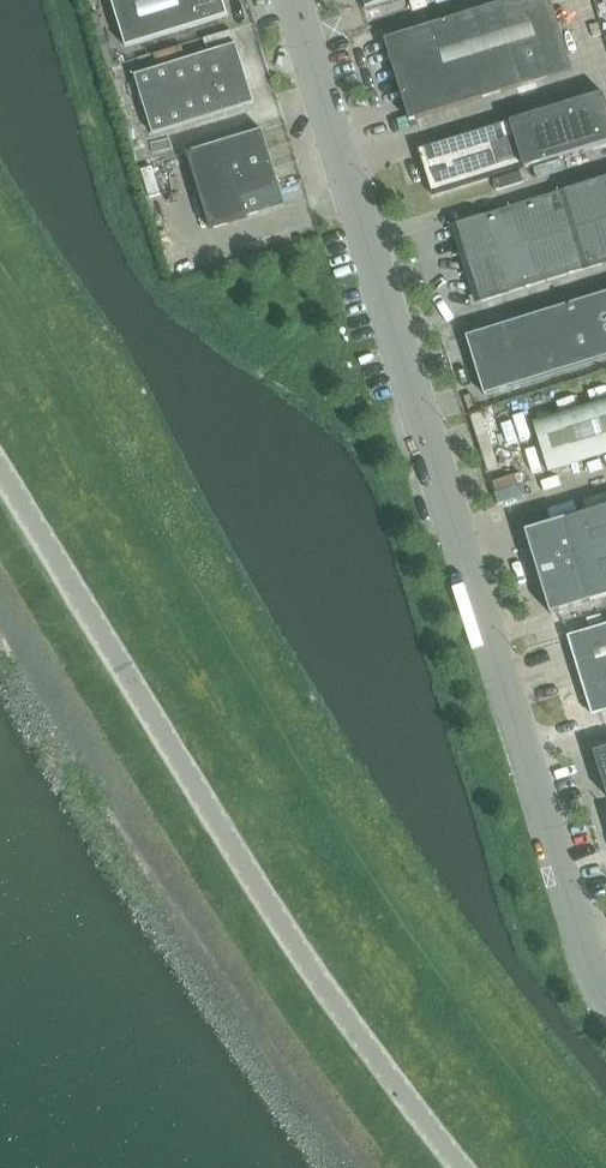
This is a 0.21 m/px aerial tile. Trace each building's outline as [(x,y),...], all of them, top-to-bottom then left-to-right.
[(223,0),(113,0),(127,46),(228,14),(223,0)] [(386,39),(411,120),(573,69),(551,0),(512,0),(386,39)] [(254,102),(237,44),(136,75),(154,134),(254,102)] [(605,142),(605,99),(604,92),(512,121),(526,167),(605,142)] [(512,121),(419,149),(433,195),(526,167),(512,121)] [(211,229),(248,217),(286,206),(263,130),(188,153),(211,229)] [(157,151),(144,154),(149,181),(163,178),(157,151)] [(457,223),(481,301),(605,262),(605,177),(457,223)] [(467,336),(485,394),(605,357),(605,293),(467,336)] [(534,422),(549,471),(605,454),(605,400),(534,422)] [(527,531),(552,612),(605,595),(605,506),(527,531)] [(569,636),(593,714),(605,711),(605,625),(569,636)] [(594,751),(605,789),(605,747),(594,751)]
